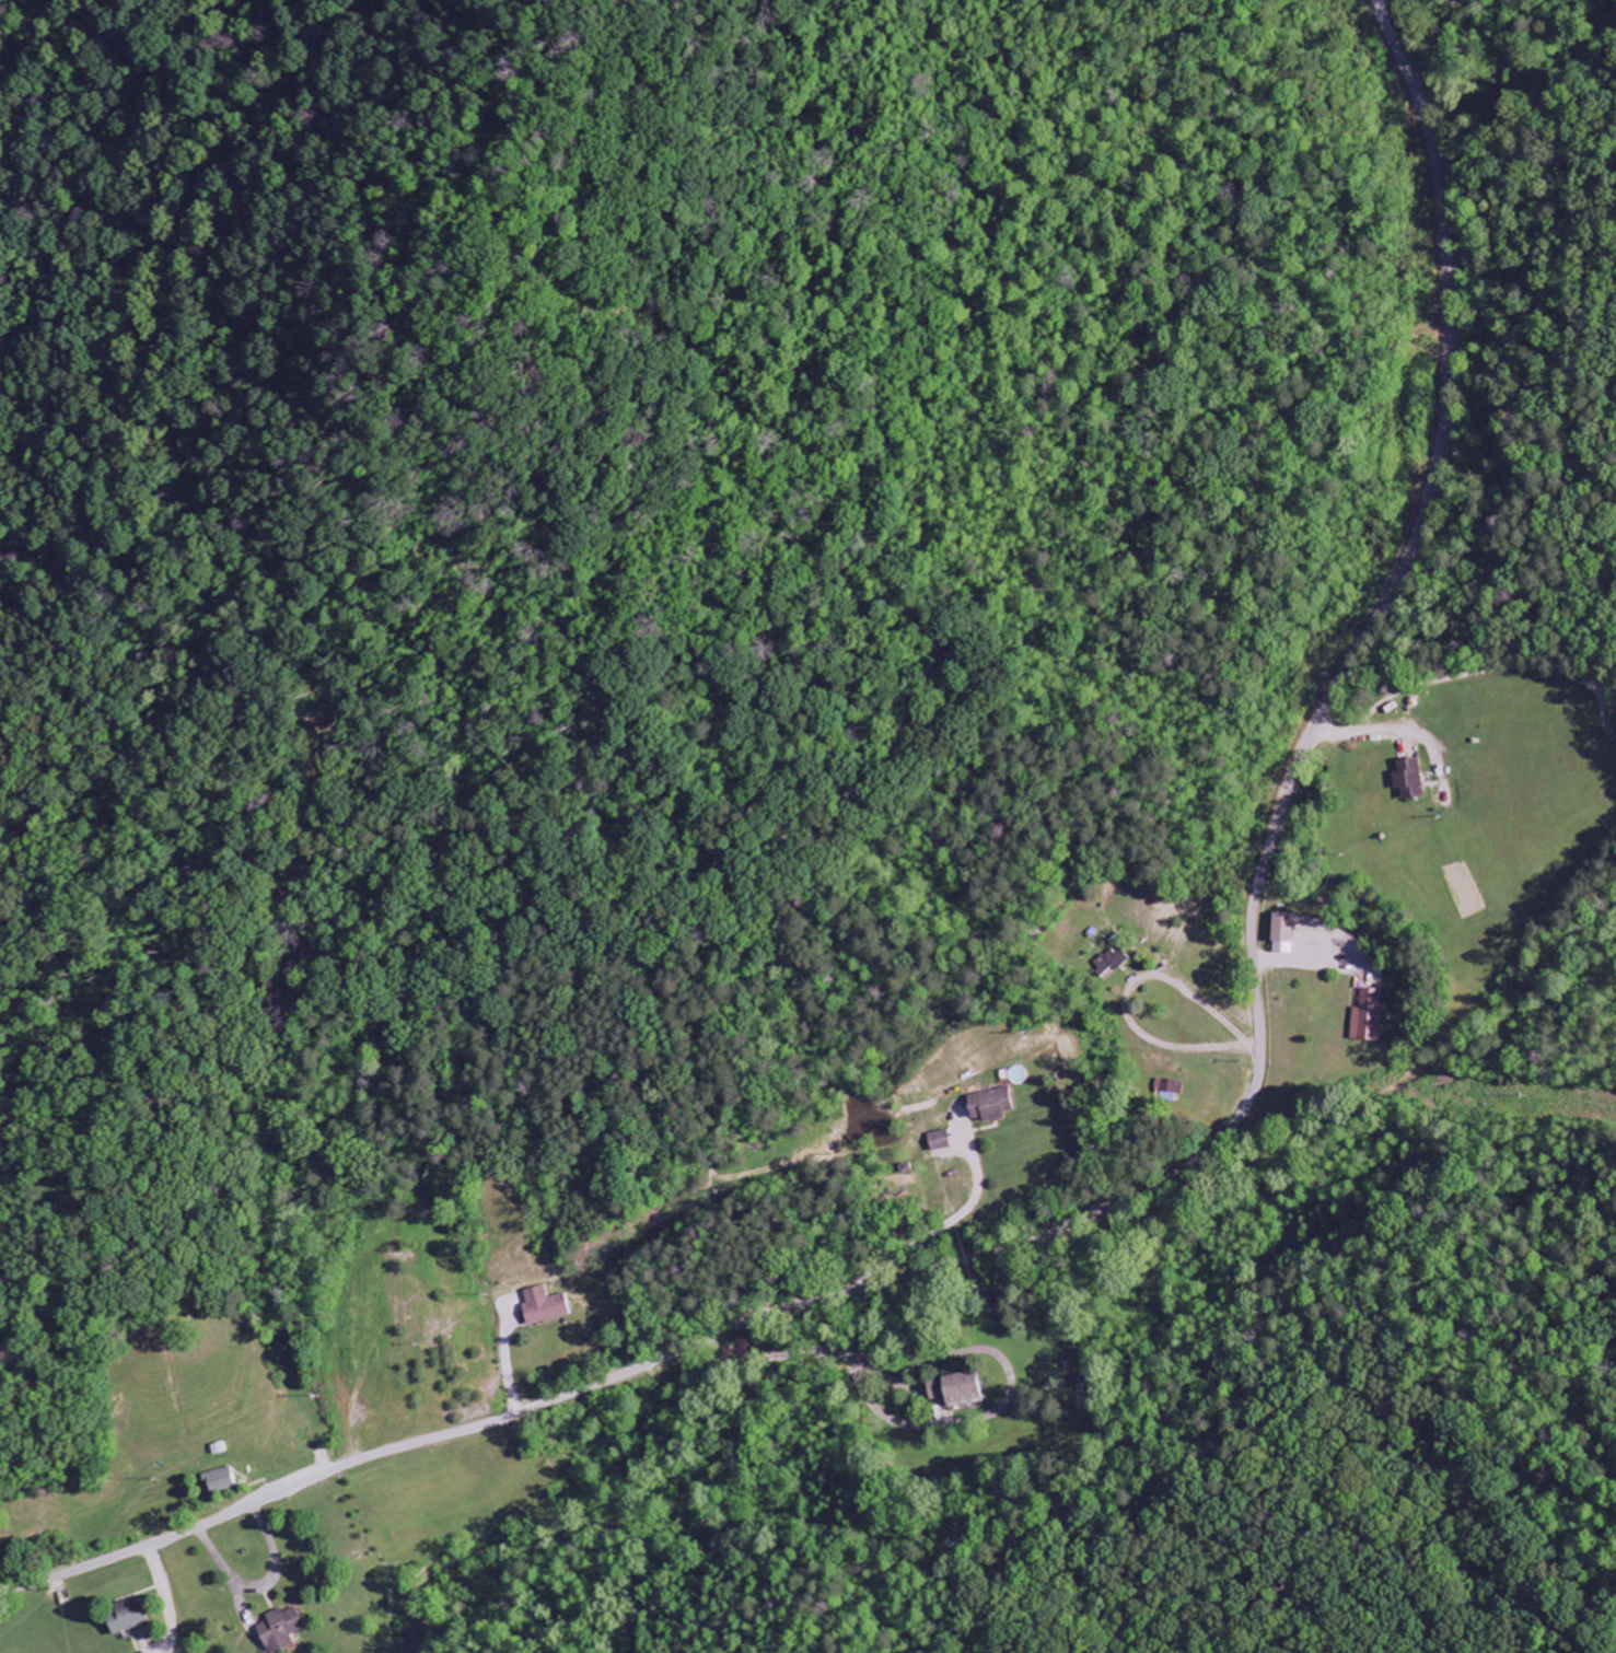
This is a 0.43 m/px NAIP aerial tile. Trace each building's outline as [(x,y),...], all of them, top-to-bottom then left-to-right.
[(1399,762),(1400,775),(1396,775),(1397,792),(1403,791),(1404,801),(1425,799),(1422,760),(1399,762)] [(1271,953),(1293,954),(1294,914),(1273,914),(1271,953)] [(1098,969),(1103,977),(1130,960),(1124,952),(1098,969)] [(1379,1042),(1383,991),(1362,989),(1360,1009),(1353,1008),(1351,1040),(1379,1042)] [(1005,1119),(1004,1113),(1013,1112),(1009,1088),(966,1095),(970,1120),(981,1118),(982,1123),(1005,1119)] [(951,1148),(947,1130),(927,1134),(932,1153),(951,1148)] [(524,1292),(528,1306),(522,1308),(527,1327),(570,1316),(564,1294),(548,1299),(545,1286),(524,1292)] [(981,1401),(977,1373),(926,1380),(929,1401),(946,1400),(946,1405),(981,1401)] [(236,1490),(231,1468),(204,1474),(210,1496),(236,1490)] [(138,1601),(129,1605),(128,1604),(102,1615),(112,1638),(147,1623),(138,1601)] [(290,1636),(305,1630),(296,1608),(283,1614),(281,1610),(265,1617),(268,1623),(256,1629),(267,1652),(277,1652),(294,1645),(290,1636)]
